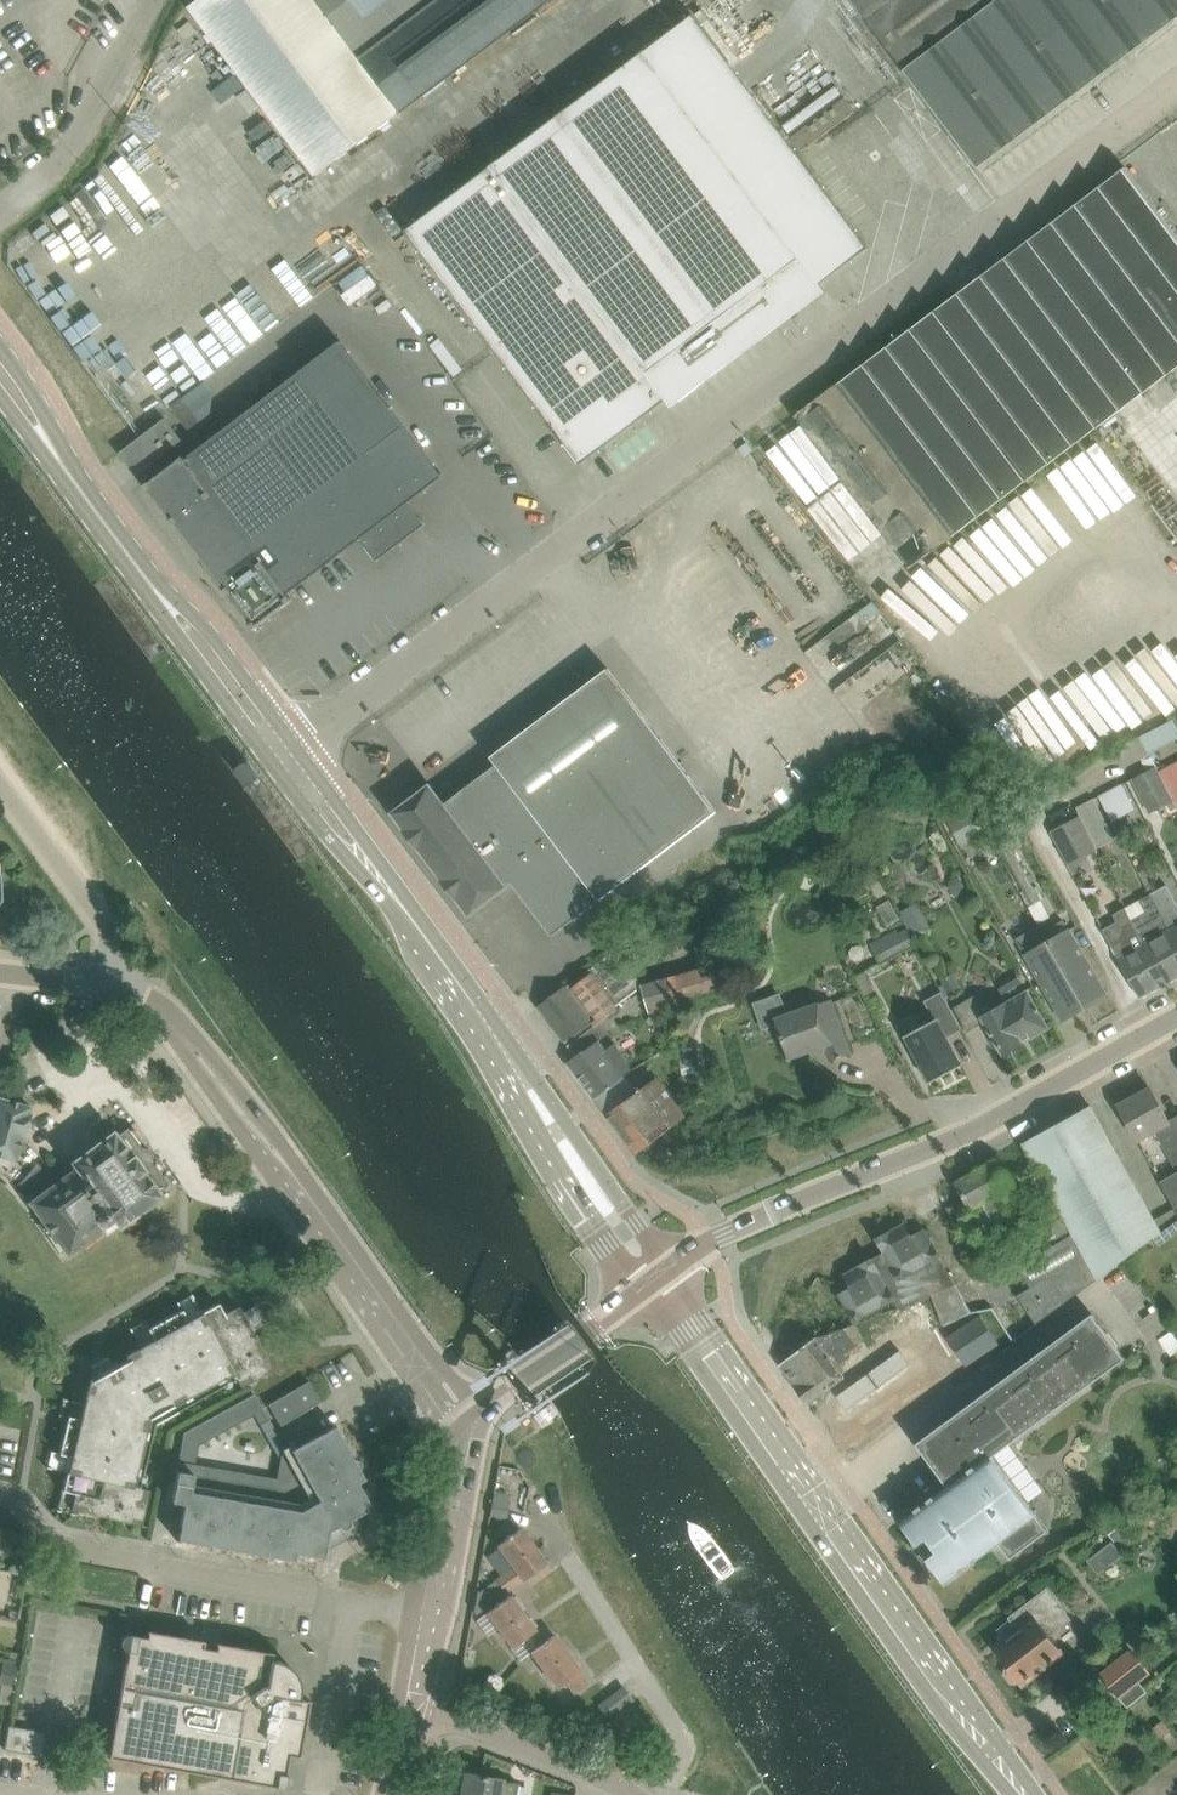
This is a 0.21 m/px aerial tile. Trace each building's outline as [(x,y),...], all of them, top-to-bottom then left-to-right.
[(190,7),(317,175),(551,0),(199,0),(191,6),(190,7)] [(979,168),(1176,18),(1176,0),(852,0),(979,168)] [(195,22),(190,15),(184,21),(189,27),(195,22)] [(426,216),(407,231),(581,464),(667,400),(668,401),(822,286),(821,285),(853,261),(869,248),(693,16),(677,28),(426,216)] [(161,140),(152,130),(162,121),(178,93),(154,78),(148,83),(133,109),(149,127),(119,152),(109,170),(85,190),(83,191),(78,200),(56,218),(38,226),(50,254),(82,241),(86,238),(81,227),(98,220),(107,225),(110,224),(134,203),(131,195),(125,188),(134,172),(148,160),(162,169),(171,165),(161,140)] [(836,86),(783,127),(802,152),(856,112),(836,86)] [(834,387),(949,540),(1133,400),(1144,392),(1176,367),(1176,236),(1126,168),(1100,187),(933,312),(834,387)] [(147,381),(165,406),(339,283),(353,303),(380,284),(339,227),(309,249),(318,261),(254,306),(237,282),(160,337),(162,340),(148,350),(162,370),(147,381)] [(11,252),(89,374),(117,356),(107,340),(116,335),(77,274),(58,286),(29,240),(11,252)] [(340,338),(145,486),(152,494),(175,525),(176,524),(226,589),(225,590),(254,629),(293,600),(289,594),(361,539),(377,561),(426,524),(410,502),(444,476),(442,473),(340,338)] [(184,396),(171,405),(189,429),(202,420),(184,396)] [(166,417),(120,453),(137,475),(183,439),(166,417)] [(1113,440),(931,557),(933,559),(926,563),(963,620),(983,607),(981,605),(1149,497),(1113,440)] [(873,601),(858,613),(866,622),(881,611),(873,601)] [(1152,671),(1141,649),(1062,689),(1059,683),(1023,701),(1046,747),(1061,739),(1066,749),(1102,732),(1106,740),(1176,704),(1176,659),(1152,671)] [(552,935),(716,812),(608,668),(491,757),(497,764),(445,803),(431,784),(393,813),(470,915),(512,883),(552,935)] [(1002,760),(1020,749),(1015,741),(1021,737),(1009,717),(985,733),(1002,760)] [(1141,737),(1149,753),(1155,750),(1176,739),(1176,726),(1174,720),(1141,737)] [(1172,801),(1174,800),(1176,805),(1176,763),(1160,772),(1158,773),(1172,801)] [(1150,813),(1172,801),(1158,773),(1160,772),(1156,766),(1132,779),(1150,813)] [(1112,822),(1134,810),(1121,784),(1099,796),(1112,822)] [(1082,815),(1098,847),(1115,838),(1094,798),(1077,807),(1081,815),(1082,815)] [(1010,808),(983,823),(992,838),(1018,823),(1010,808)] [(948,819),(963,845),(982,835),(967,809),(948,819)] [(1097,847),(1098,847),(1082,815),(1081,815),(1050,832),(1068,866),(1098,849),(1097,847)] [(1006,836),(996,841),(1032,905),(1042,900),(1006,836)] [(952,877),(950,884),(956,893),(960,894),(967,890),(967,885),(962,876),(956,875),(952,877)] [(1176,941),(1176,902),(1173,895),(1168,885),(1151,894),(1176,941)] [(1167,984),(1176,978),(1176,941),(1151,894),(1138,902),(1145,914),(1132,921),(1145,944),(1167,984)] [(917,900),(901,909),(915,936),(931,927),(917,900)] [(1117,921),(1104,928),(1142,997),(1167,984),(1145,944),(1132,921),(1125,909),(1114,915),(1117,921)] [(1043,932),(1086,1007),(1108,995),(1070,929),(1069,930),(1064,920),(1043,932)] [(724,923),(712,924),(715,944),(727,942),(724,923)] [(898,931),(871,944),(880,962),(917,943),(909,928),(899,933),(898,931)] [(1063,1020),(1086,1007),(1043,932),(1020,945),(1026,954),(1063,1020)] [(540,1006),(539,1007),(564,1039),(569,1046),(592,1028),(596,1025),(600,1022),(598,1019),(642,985),(615,950),(567,986),(566,986),(558,992),(540,1006)] [(642,985),(649,1010),(736,987),(729,961),(642,985)] [(954,972),(940,980),(951,998),(964,990),(954,972)] [(865,973),(857,977),(866,993),(874,989),(865,973)] [(978,993),(975,995),(954,1007),(968,1032),(985,1022),(1004,1055),(1049,1028),(1027,989),(989,1011),(978,993)] [(912,1034),(908,1036),(932,1080),(935,1078),(935,1079),(945,1074),(944,1073),(948,1071),(949,1072),(959,1067),(958,1065),(961,1064),(946,1035),(959,1028),(940,993),(927,1000),(937,1019),(926,1026),(925,1025),(911,1033),(912,1034)] [(776,1019),(781,1035),(790,1058),(825,1045),(831,1061),(851,1054),(832,999),(776,1019)] [(595,1098),(634,1067),(616,1043),(607,1050),(594,1032),(571,1050),(576,1057),(568,1063),(595,1098)] [(696,1047),(678,1051),(684,1083),(702,1080),(696,1047)] [(635,1085),(626,1074),(595,1098),(637,1153),(686,1117),(652,1072),(635,1085)] [(1169,1120),(1151,1088),(1119,1105),(1138,1139),(1154,1130),(1164,1147),(1176,1172),(1161,1181),(1176,1210),(1176,1116),(1169,1120)] [(15,1161),(31,1107),(0,1098),(0,1157),(15,1161)] [(1024,1144),(1063,1216),(1098,1278),(1157,1235),(1161,1232),(1093,1108),(1024,1144)] [(112,1132),(92,1147),(72,1162),(73,1163),(66,1167),(70,1173),(30,1202),(69,1254),(102,1229),(106,1234),(119,1225),(119,1226),(160,1196),(158,1192),(169,1184),(127,1127),(115,1136),(112,1132)] [(1010,1186),(999,1165),(996,1160),(957,1182),(965,1197),(947,1207),(961,1232),(973,1224),(969,1216),(974,1213),(986,1234),(1013,1218),(999,1193),(1010,1186)] [(27,1175),(19,1184),(29,1192),(51,1176),(47,1162),(42,1167),(37,1163),(27,1175)] [(1017,1295),(1037,1324),(1098,1278),(1063,1216),(977,1263),(994,1272),(1017,1263),(1031,1287),(1017,1295)] [(1157,1235),(1162,1242),(1176,1231),(1176,1220),(1161,1232),(1157,1235)] [(972,1312),(937,1251),(925,1228),(912,1235),(905,1222),(876,1238),(884,1252),(845,1273),(852,1287),(839,1293),(855,1322),(895,1300),(898,1307),(934,1293),(947,1325),(972,1312)] [(72,1399),(59,1453),(72,1456),(68,1469),(67,1469),(63,1489),(61,1488),(61,1489),(61,1490),(75,1493),(71,1509),(141,1525),(150,1489),(139,1487),(133,1485),(149,1418),(233,1372),(236,1377),(241,1386),(274,1368),(253,1330),(255,1329),(268,1322),(258,1304),(243,1312),(239,1305),(225,1313),(219,1302),(203,1311),(200,1312),(190,1295),(178,1301),(182,1309),(148,1328),(144,1321),(133,1327),(131,1328),(137,1340),(141,1346),(125,1355),(127,1359),(120,1363),(94,1378),(90,1377),(84,1402),(72,1399)] [(1157,1308),(1145,1317),(1157,1333),(1169,1324),(1157,1308)] [(948,1484),(900,1519),(915,1539),(921,1535),(936,1555),(930,1559),(945,1580),(999,1540),(1011,1556),(1048,1530),(998,1461),(993,1455),(1125,1359),(1092,1314),(917,1441),(948,1484)] [(981,1316),(948,1338),(966,1365),(999,1344),(981,1316)] [(856,1325),(844,1328),(816,1337),(781,1364),(810,1403),(845,1376),(837,1366),(848,1358),(845,1353),(866,1338),(856,1325)] [(1172,1329),(1160,1338),(1172,1355),(1176,1350),(1176,1335),(1172,1329)] [(901,1350),(838,1396),(848,1410),(911,1364),(901,1350)] [(280,1425),(321,1401),(308,1380),(268,1404),(280,1425)] [(176,1478),(172,1501),(184,1504),(177,1540),(263,1555),(295,1561),(296,1553),(324,1559),(326,1550),(329,1531),(338,1526),(340,1527),(343,1528),(346,1528),(348,1527),(350,1524),(350,1522),(350,1519),(359,1514),(372,1507),(372,1506),(358,1482),(365,1478),(335,1425),(281,1455),(277,1478),(195,1463),(198,1445),(255,1414),(260,1424),(268,1419),(254,1393),(183,1432),(176,1478)] [(548,1404),(533,1415),(535,1417),(540,1424),(557,1412),(551,1402),(548,1404)] [(1125,1521),(1111,1532),(1124,1549),(1138,1538),(1125,1521)] [(477,1592),(474,1610),(476,1613),(505,1591),(507,1590),(522,1579),(523,1580),(547,1563),(534,1545),(521,1527),(497,1544),(499,1546),(488,1555),(499,1571),(502,1574),(498,1577),(496,1578),(477,1592)] [(1089,1559),(1099,1573),(1122,1555),(1112,1541),(1089,1559)] [(1049,1588),(1016,1614),(996,1629),(1006,1642),(996,1650),(1022,1683),(1063,1651),(1051,1635),(1073,1618),(1049,1588)] [(510,1594),(486,1611),(512,1647),(522,1640),(531,1651),(544,1641),(521,1610),(524,1607),(515,1595),(512,1598),(510,1594)] [(109,1757),(283,1788),(286,1774),(274,1772),(277,1759),(289,1754),(299,1698),(300,1693),(301,1689),(300,1683),(299,1678),(297,1674),(294,1669),(290,1666),(286,1663),(281,1660),(276,1659),(272,1659),(273,1652),(148,1630),(147,1637),(131,1638),(109,1757)] [(554,1634),(544,1641),(531,1651),(556,1687),(567,1679),(576,1692),(588,1682),(579,1670),(580,1670),(554,1634)] [(1110,1673),(1123,1689),(1147,1670),(1135,1654),(1110,1673)] [(0,1693),(0,1702),(12,1704),(18,1662),(4,1661),(0,1681),(0,1683),(2,1683),(0,1693)] [(633,1703),(624,1710),(611,1720),(629,1744),(642,1734),(634,1724),(644,1717),(633,1703)] [(1164,1718),(1154,1726),(1163,1737),(1173,1729),(1164,1718)] [(47,1731),(18,1726),(9,1724),(4,1748),(43,1755),(47,1731)] [(519,1782),(465,1772),(461,1794),(517,1794),(519,1782)]
